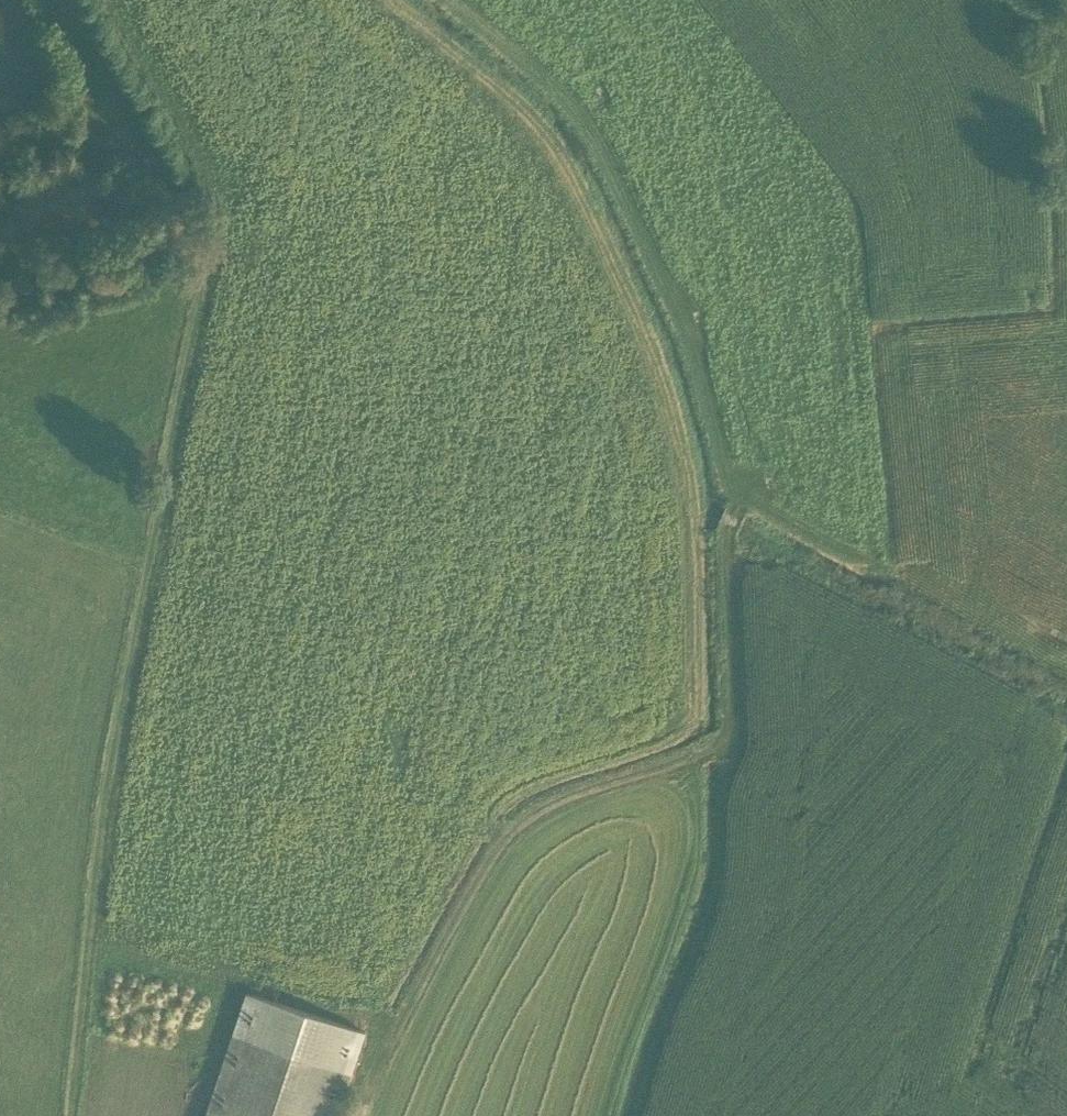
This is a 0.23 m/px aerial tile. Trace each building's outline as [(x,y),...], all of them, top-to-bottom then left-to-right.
[(251,998),(214,1115),(335,1115),(360,1031),(251,998)]
